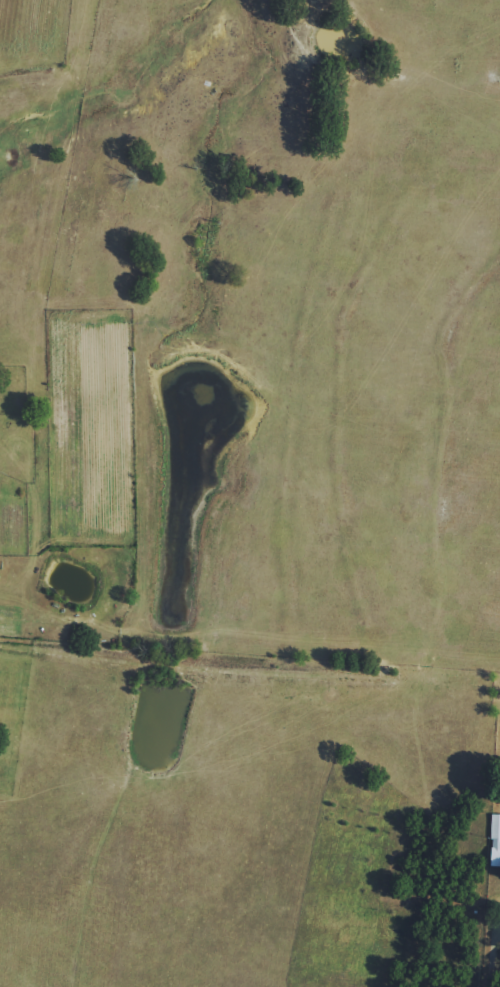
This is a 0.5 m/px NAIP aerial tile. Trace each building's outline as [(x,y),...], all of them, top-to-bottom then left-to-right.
[(492,814),(491,866),(499,867),(499,814),(492,814)]
